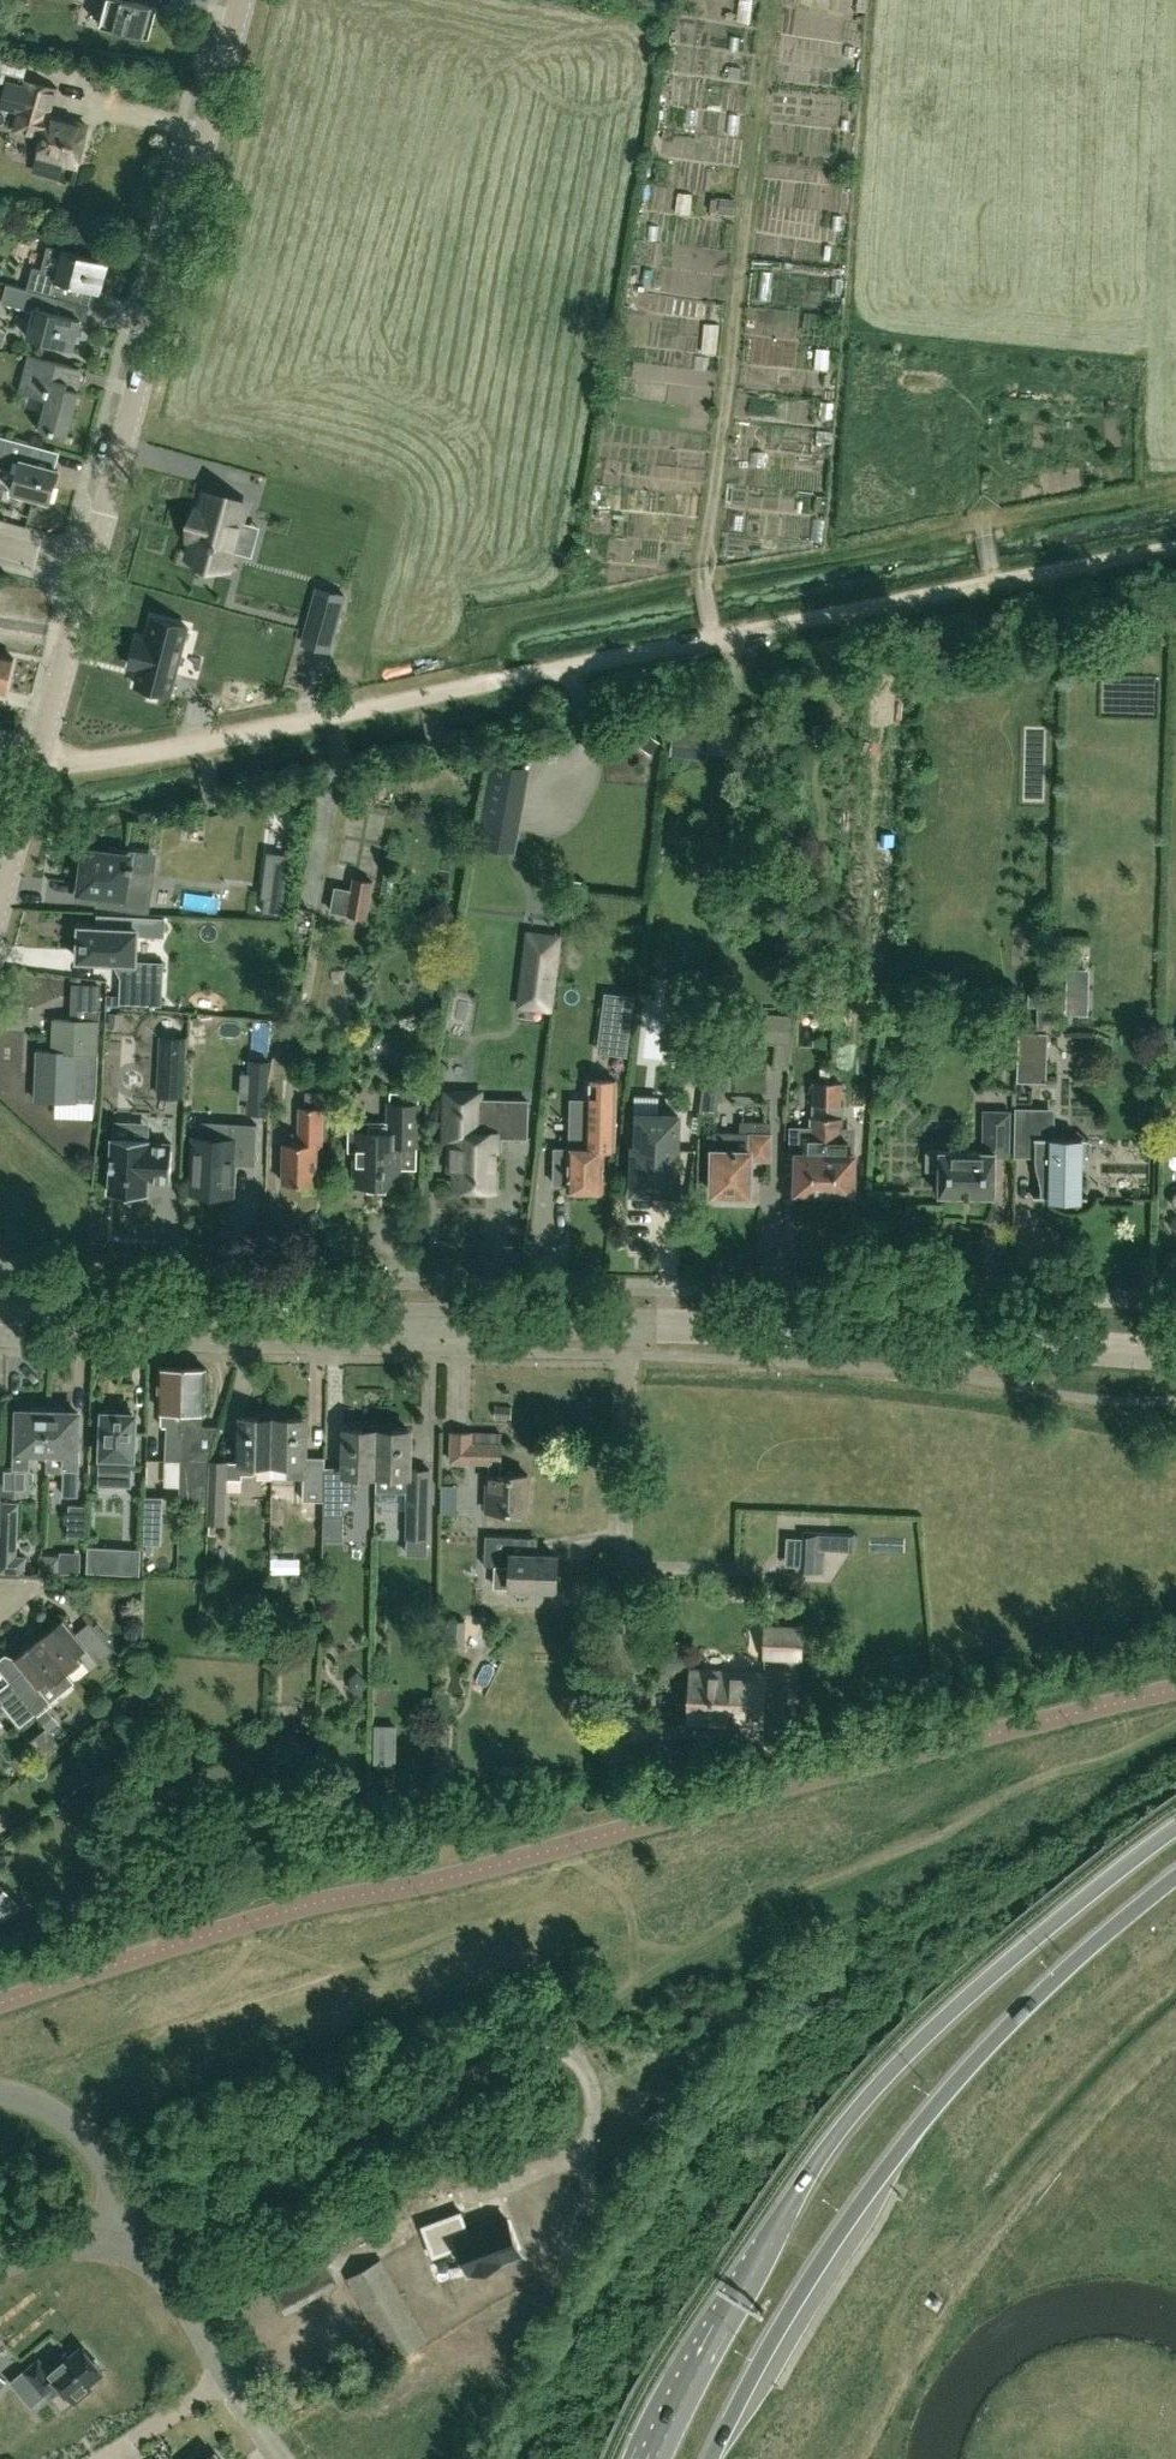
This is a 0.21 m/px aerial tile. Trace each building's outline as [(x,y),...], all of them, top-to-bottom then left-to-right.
[(157,6),(136,0),(108,0),(101,24),(149,36),(157,6)] [(14,85),(0,81),(0,104),(19,109),(14,129),(44,137),(40,154),(63,160),(64,157),(78,160),(87,124),(48,113),(55,87),(25,80),(23,87),(14,85)] [(101,291),(108,261),(48,246),(42,270),(33,268),(27,290),(44,294),(44,293),(59,297),(71,300),(75,285),(101,291)] [(55,311),(59,297),(44,293),(44,294),(40,308),(35,307),(27,336),(73,348),(81,318),(55,311)] [(68,434),(80,389),(67,386),(73,365),(29,353),(20,391),(47,398),(39,427),(68,434)] [(58,467),(39,462),(44,446),(0,434),(0,467),(17,471),(12,490),(49,500),(58,467)] [(245,503),(207,492),(202,511),(196,509),(189,537),(194,539),(189,557),(228,568),(245,503)] [(305,644),(330,650),(340,613),(315,607),(305,644)] [(188,626),(153,617),(147,640),(138,637),(131,665),(140,667),(136,684),(171,693),(188,626)] [(13,656),(0,653),(0,688),(6,689),(13,656)] [(708,757),(712,717),(673,725),(670,753),(708,757)] [(511,849),(525,765),(495,760),(480,844),(511,849)] [(100,903),(147,908),(149,887),(132,885),(135,864),(134,864),(136,849),(110,846),(110,851),(85,848),(83,864),(82,864),(79,890),(80,890),(79,898),(101,900),(100,903)] [(367,917),(373,880),(354,877),(352,889),(335,886),(331,911),(367,917)] [(439,926),(455,917),(446,900),(429,909),(439,926)] [(123,974),(124,978),(124,990),(120,995),(120,1003),(146,1004),(148,960),(136,960),(137,929),(80,926),(78,959),(116,961),(123,974)] [(558,936),(529,933),(527,951),(525,969),(521,1004),(549,1007),(554,973),(556,954),(558,936)] [(839,962),(830,962),(829,982),(838,982),(839,962)] [(85,984),(85,999),(99,999),(100,985),(85,984)] [(1046,992),(1028,992),(1028,1006),(1045,1006),(1046,992)] [(627,1044),(634,997),(606,993),(600,1041),(627,1044)] [(704,1063),(710,1014),(686,1011),(680,1060),(704,1063)] [(789,1068),(793,1015),(767,1013),(764,1041),(777,1042),(775,1067),(789,1068)] [(96,1097),(100,1020),(54,1018),(52,1051),(39,1050),(37,1098),(77,1100),(77,1096),(96,1097)] [(226,1019),(227,1031),(247,1030),(247,1018),(226,1019)] [(716,1114),(722,1064),(707,1062),(701,1112),(716,1114)] [(829,1105),(831,1082),(814,1082),(813,1105),(829,1105)] [(842,1105),(842,1082),(831,1082),(829,1105),(842,1105)] [(253,1083),(252,1109),(267,1110),(268,1083),(253,1083)] [(321,1143),(322,1108),(334,1109),(335,1091),(305,1090),(305,1106),(300,1105),(299,1142),(284,1142),(284,1182),(315,1182),(316,1143),(321,1143)] [(417,1145),(419,1091),(398,1091),(398,1103),(390,1103),(389,1132),(373,1131),(373,1122),(350,1121),(349,1149),(355,1149),(354,1184),(368,1184),(368,1189),(385,1190),(386,1184),(399,1185),(400,1144),(417,1145)] [(526,1137),(527,1100),(479,1099),(478,1128),(473,1132),(451,1132),(450,1153),(456,1153),(456,1186),(464,1186),(468,1191),(472,1193),(477,1193),(482,1191),(486,1187),(494,1187),(495,1147),(500,1148),(500,1136),(526,1137)] [(614,1149),(615,1100),(587,1099),(586,1147),(568,1146),(568,1148),(554,1147),(553,1183),(567,1183),(567,1189),(602,1190),(603,1148),(614,1149)] [(1010,1146),(1010,1111),(991,1110),(991,1125),(984,1125),(983,1151),(940,1150),(927,1150),(927,1170),(940,1170),(940,1194),(995,1195),(996,1146),(1010,1146)] [(680,1188),(680,1171),(681,1112),(636,1111),(636,1119),(630,1120),(629,1147),(633,1147),(632,1190),(635,1190),(635,1196),(652,1196),(652,1190),(676,1191),(676,1188),(680,1188)] [(1082,1197),(1084,1137),(1053,1137),(1054,1114),(1029,1114),(1028,1149),(1037,1149),(1037,1157),(1037,1161),(1037,1166),(1040,1176),(1041,1180),(1042,1185),(1042,1190),(1042,1197),(1082,1197)] [(796,1191),(799,1191),(799,1194),(802,1195),(816,1196),(816,1191),(825,1192),(828,1116),(811,1116),(811,1132),(792,1132),(792,1153),(797,1154),(796,1191)] [(828,1116),(825,1192),(833,1192),(833,1197),(846,1197),(850,1196),(850,1193),(854,1193),(855,1154),(841,1153),(843,1117),(828,1116)] [(741,1120),(740,1132),(713,1132),(708,1132),(707,1147),(713,1147),(713,1191),(751,1192),(751,1158),(771,1158),(771,1120),(746,1120),(741,1120)] [(237,1163),(255,1164),(257,1123),(231,1122),(230,1139),(196,1137),(193,1192),(221,1194),(221,1183),(232,1183),(233,1163),(237,1163)] [(150,1139),(113,1137),(110,1193),(147,1195),(148,1179),(171,1180),(173,1143),(149,1142),(150,1139)] [(179,1373),(179,1367),(160,1366),(159,1408),(161,1408),(161,1424),(166,1424),(165,1458),(180,1458),(182,1430),(180,1429),(180,1424),(175,1423),(175,1409),(178,1409),(179,1390),(185,1390),(186,1373),(179,1373)] [(208,1502),(209,1459),(220,1425),(202,1424),(203,1410),(204,1410),(206,1368),(179,1367),(179,1373),(186,1373),(185,1390),(179,1390),(178,1409),(175,1409),(175,1423),(180,1424),(180,1429),(182,1430),(180,1458),(179,1501),(208,1502)] [(33,1405),(30,1410),(18,1409),(17,1448),(14,1448),(13,1463),(13,1464),(12,1493),(28,1493),(29,1484),(33,1482),(33,1472),(29,1469),(30,1464),(30,1451),(47,1451),(48,1410),(48,1406),(33,1405)] [(46,1470),(63,1470),(63,1475),(63,1494),(78,1495),(78,1476),(79,1466),(79,1450),(76,1449),(77,1411),(67,1411),(64,1406),(48,1406),(48,1410),(47,1451),(46,1470)] [(119,1409),(118,1413),(103,1413),(102,1437),(99,1437),(98,1454),(97,1483),(115,1483),(116,1459),(132,1460),(132,1456),(133,1414),(131,1414),(132,1410),(119,1409)] [(494,1422),(510,1423),(511,1410),(494,1409),(494,1422)] [(271,1476),(272,1461),(273,1416),(241,1415),(239,1460),(225,1460),(224,1478),(242,1479),(242,1474),(254,1474),(256,1471),(258,1471),(258,1472),(261,1476),(271,1476)] [(306,1417),(273,1416),(272,1461),(271,1476),(287,1477),(287,1470),(303,1470),(302,1498),(323,1499),(324,1466),(324,1456),(305,1456),(306,1417)] [(376,1474),(377,1429),(346,1428),(344,1467),(324,1466),(323,1499),(324,1499),(324,1519),(343,1519),(344,1500),(353,1500),(354,1474),(376,1474)] [(427,1531),(429,1467),(409,1467),(410,1430),(377,1429),(376,1474),(375,1487),(407,1488),(406,1531),(427,1531)] [(500,1474),(501,1444),(471,1443),(472,1433),(452,1432),(451,1461),(490,1463),(490,1474),(488,1474),(487,1511),(526,1512),(528,1475),(500,1474)] [(225,1460),(209,1459),(208,1502),(207,1522),(209,1522),(209,1533),(216,1533),(217,1522),(223,1523),(223,1502),(224,1478),(225,1460)] [(162,1544),(163,1496),(145,1495),(143,1543),(162,1544)] [(18,1508),(18,1501),(1,1500),(0,1507),(0,1518),(0,1532),(17,1533),(18,1508)] [(87,1536),(88,1504),(70,1503),(68,1535),(87,1536)] [(853,1535),(804,1532),(803,1539),(787,1538),(786,1562),(802,1563),(802,1568),(821,1570),(823,1547),(852,1548),(853,1535)] [(555,1587),(556,1556),(513,1554),(514,1537),(485,1535),(484,1564),(511,1565),(510,1585),(555,1587)] [(114,1569),(140,1571),(141,1545),(115,1544),(114,1569)] [(44,1571),(60,1571),(60,1553),(45,1552),(44,1571)] [(254,1581),(254,1595),(269,1595),(270,1581),(254,1581)] [(76,1631),(64,1616),(40,1636),(67,1670),(82,1659),(77,1653),(85,1646),(97,1661),(113,1648),(90,1620),(76,1631)] [(270,1638),(279,1638),(279,1624),(270,1623),(270,1638)] [(801,1659),(802,1628),(766,1627),(765,1657),(801,1659)] [(51,1684),(67,1670),(40,1636),(14,1657),(24,1669),(10,1680),(36,1711),(45,1704),(50,1700),(38,1685),(47,1678),(51,1684)] [(350,1686),(356,1693),(369,1682),(358,1669),(352,1674),(350,1686)] [(762,1723),(764,1674),(718,1672),(717,1675),(691,1674),(689,1717),(715,1718),(715,1721),(762,1723)] [(1,1703),(19,1725),(36,1711),(10,1680),(0,1689),(0,1704),(1,1703)] [(45,1704),(36,1711),(48,1727),(50,1729),(60,1722),(45,1704)] [(397,1764),(397,1724),(375,1724),(374,1763),(397,1764)] [(92,1819),(99,1834),(108,1830),(101,1815),(92,1819)] [(522,2254),(507,2213),(469,2228),(462,2208),(420,2224),(433,2258),(459,2248),(469,2274),(522,2254)] [(397,2279),(411,2271),(404,2257),(389,2265),(397,2279)] [(392,2361),(429,2340),(382,2258),(345,2279),(392,2361)] [(286,2315),(338,2286),(324,2261),(273,2291),(286,2315)] [(104,2369),(84,2346),(64,2362),(60,2358),(48,2368),(39,2358),(26,2369),(12,2380),(32,2403),(45,2392),(57,2381),(74,2400),(93,2383),(90,2380),(104,2369)]
